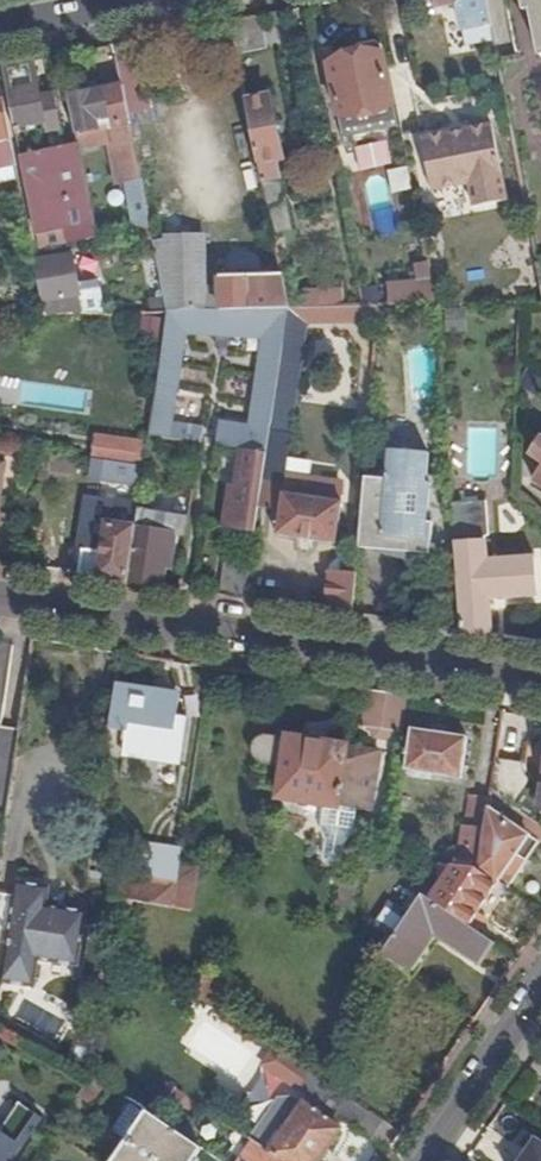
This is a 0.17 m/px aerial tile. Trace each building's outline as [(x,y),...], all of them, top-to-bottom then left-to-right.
[(439,8),(458,4),(464,34),(491,28),(486,0),(438,0),(439,8)] [(540,59),(540,0),(527,0),(540,59)] [(262,18),(231,25),(238,58),(269,51),(262,18)] [(133,44),(113,48),(122,90),(123,93),(143,88),(133,44)] [(360,61),(329,67),(345,143),(400,130),(384,56),(382,56),(382,54),(377,52),(364,55),(359,59),(360,61)] [(33,65),(1,71),(15,131),(46,125),(49,137),(62,134),(54,98),(41,100),(33,65)] [(69,102),(79,147),(80,153),(101,149),(99,140),(94,140),(93,134),(99,133),(99,135),(107,133),(118,187),(128,186),(143,182),(123,93),(122,90),(69,102)] [(270,99),(247,104),(266,193),(273,192),(272,183),(282,181),(278,164),(284,162),(270,99)] [(16,165),(2,103),(0,103),(0,169),(16,165)] [(493,126),(422,140),(433,193),(470,185),(475,209),(508,203),(493,126)] [(79,147),(22,160),(42,252),(99,240),(80,153),(79,147)] [(392,193),(412,192),(411,169),(391,170),(392,193)] [(268,203),(286,200),(282,181),(272,183),(273,192),(266,193),(268,203)] [(143,182),(128,186),(132,198),(145,194),(143,182)] [(139,231),(152,229),(145,194),(132,198),(139,231)] [(268,203),(275,235),(293,232),(286,200),(268,203)] [(169,244),(156,246),(170,313),(253,311),(268,311),(290,310),(284,277),(277,278),(276,271),(227,272),(228,279),(222,279),(223,289),(208,290),(206,240),(169,241),(169,244)] [(75,258),(37,263),(49,316),(84,316),(81,293),(75,258)] [(389,288),(392,307),(438,306),(430,266),(416,268),(419,284),(405,284),(389,288)] [(94,291),(81,293),(84,316),(103,315),(99,296),(95,296),(94,291)] [(273,424),(271,435),(268,455),(260,511),(282,515),(279,537),(338,546),(344,505),(338,504),(341,484),(288,476),(286,487),(285,486),(309,325),(378,324),(379,307),(365,307),(290,310),(273,424)] [(257,422),(273,424),(290,310),(268,311),(265,330),(271,332),(257,422)] [(253,311),(170,313),(168,328),(159,387),(166,388),(168,382),(177,383),(185,336),(219,338),(231,338),(240,339),(240,337),(254,337),(253,311)] [(168,328),(170,313),(151,313),(152,328),(168,328)] [(231,338),(219,338),(219,348),(230,350),(231,338)] [(151,437),(187,443),(189,427),(164,423),(166,410),(155,409),(151,437)] [(384,414),(370,413),(369,431),(382,432),(384,414)] [(222,427),(218,448),(238,451),(268,455),(271,435),(222,427)] [(96,436),(94,461),(107,463),(146,468),(150,443),(96,436)] [(532,457),(540,463),(540,443),(532,457)] [(268,455),(238,451),(237,457),(242,458),(231,530),(256,534),(260,511),(268,455)] [(365,478),(359,549),(432,555),(435,524),(429,523),(433,484),(429,483),(430,454),(389,451),(387,480),(365,478)] [(0,468),(0,523),(3,503),(20,505),(24,463),(5,461),(5,468),(0,468)] [(146,468),(107,463),(104,483),(142,490),(146,468)] [(530,495),(540,502),(540,471),(534,482),(537,485),(530,495)] [(453,503),(462,634),(493,638),(490,601),(538,599),(536,557),(487,560),(486,538),(490,537),(487,502),(453,503)] [(85,550),(81,575),(128,583),(139,512),(140,505),(117,503),(116,508),(100,506),(95,538),(93,550),(85,550)] [(139,512),(128,583),(162,588),(165,565),(171,566),(176,536),(188,538),(191,520),(139,512)] [(87,538),(85,550),(93,550),(95,538),(87,538)] [(228,561),(222,597),(246,601),(251,564),(228,561)] [(333,573),(326,613),(354,617),(358,563),(344,562),(338,564),(334,568),(333,573)] [(181,694),(118,685),(110,734),(128,737),(126,755),(182,763),(187,719),(178,717),(181,694)] [(376,739),(379,740),(386,693),(369,690),(364,728),(371,729),(376,739)] [(403,734),(409,696),(386,693),(379,740),(387,741),(396,734),(403,734)] [(406,770),(415,772),(424,773),(423,779),(427,780),(428,774),(463,779),(469,738),(413,730),(406,770)] [(369,810),(378,752),(266,736),(259,739),(255,744),(254,752),(254,760),(263,767),(283,771),(279,798),(327,805),(358,809),(369,810)] [(381,752),(378,752),(369,810),(373,811),(381,752)] [(503,787),(527,788),(528,762),(504,761),(503,787)] [(492,794),(492,798),(481,868),(460,865),(457,865),(432,902),(479,933),(489,919),(479,913),(500,882),(518,854),(528,861),(540,842),(540,826),(492,794)] [(481,868),(492,798),(478,797),(469,855),(462,854),(460,865),(481,868)] [(358,809),(327,805),(323,830),(329,841),(326,858),(329,862),(341,864),(345,861),(348,843),(355,833),(358,809)] [(183,865),(184,852),(140,845),(134,877),(142,879),(138,902),(176,909),(183,865)] [(511,888),(528,861),(518,854),(500,882),(511,888)] [(200,868),(183,865),(176,909),(194,911),(200,868)] [(142,879),(134,877),(119,876),(118,886),(116,899),(135,902),(138,902),(142,879)] [(4,977),(3,983),(36,988),(40,960),(80,967),(88,914),(47,908),(50,889),(18,884),(16,897),(0,895),(0,976),(4,977)] [(474,961),(488,939),(479,933),(432,902),(423,895),(382,956),(409,975),(436,935),(474,961)] [(299,1090),(311,1071),(276,1048),(264,1066),(299,1090)] [(401,1131),(311,1071),(299,1090),(313,1100),(308,1107),(293,1098),(278,1100),(252,1140),(255,1143),(283,1160),(320,1160),(341,1129),(339,1127),(344,1119),(389,1150),(401,1131)] [(172,1120),(187,1097),(169,1085),(153,1108),(172,1120)] [(43,1119),(21,1104),(2,1133),(0,1132),(0,1160),(15,1160),(43,1119)] [(148,1114),(117,1160),(196,1160),(203,1150),(184,1138),(148,1114)] [(514,1143),(489,1130),(477,1153),(492,1160),(523,1160),(538,1134),(523,1126),(514,1143)] [(255,1143),(243,1160),(283,1160),(255,1143)] [(527,1160),(540,1160),(540,1146),(538,1144),(527,1160)]
